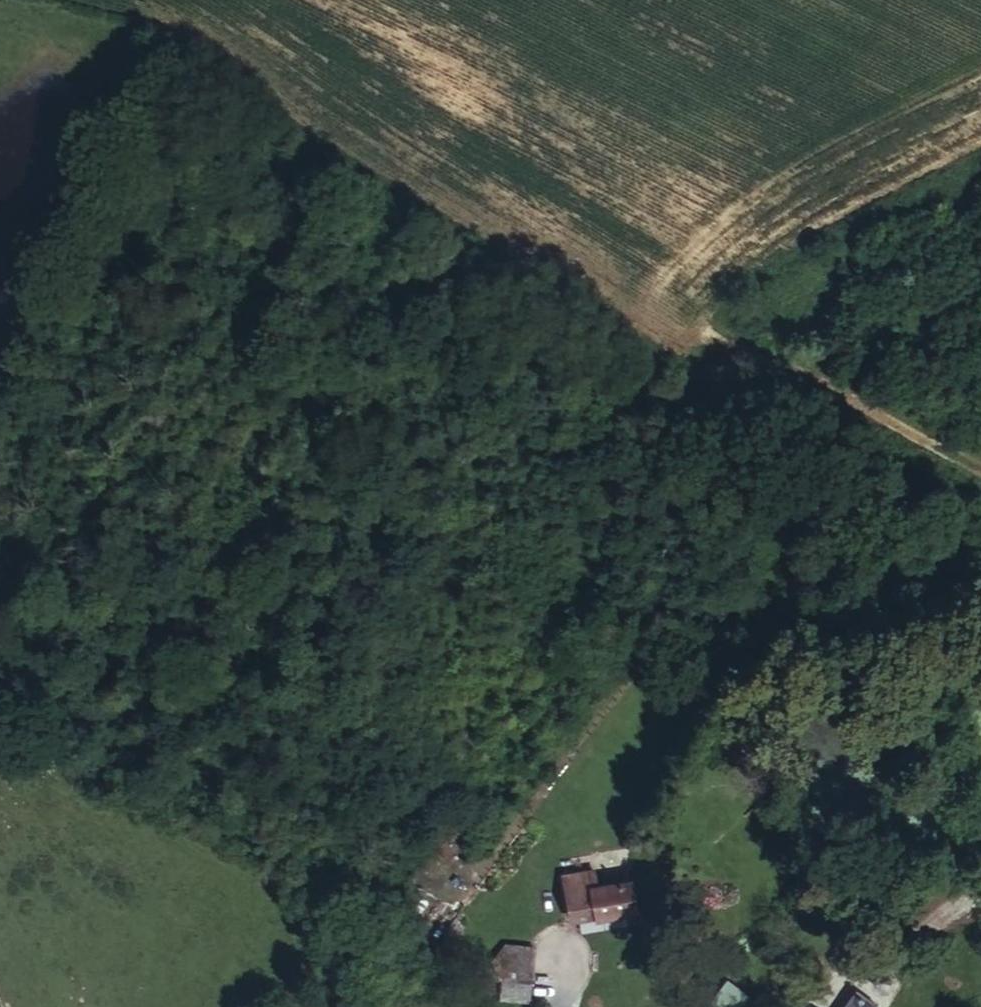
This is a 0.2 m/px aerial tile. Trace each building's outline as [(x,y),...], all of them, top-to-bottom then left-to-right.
[(567,878),(575,923),(627,912),(624,890),(599,894),(595,873),(567,878)] [(481,979),(506,982),(534,984),(538,949),(508,945),(481,979)] [(506,982),(503,1000),(531,1004),(534,984),(506,982)] [(856,993),(846,1006),(878,1006),(856,993)]
